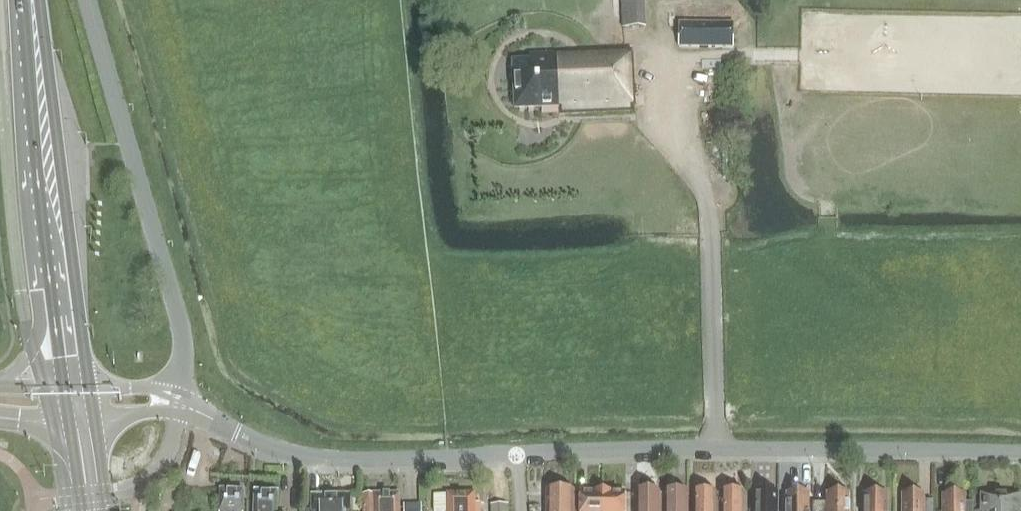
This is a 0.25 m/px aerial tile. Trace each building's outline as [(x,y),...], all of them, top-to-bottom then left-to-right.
[(622,30),(624,29),(646,28),(645,0),(621,0),(622,30)] [(734,23),(679,22),(678,48),(734,49),(734,23)] [(635,113),(632,50),(624,50),(595,51),(529,54),(529,60),(511,61),(513,112),(559,111),(559,116),(581,115),(635,113)] [(243,492),(220,491),(219,510),(243,510),(243,492)] [(278,493),(254,492),(254,510),(277,510),(278,493)] [(573,492),(546,492),(546,510),(573,510),(573,492)] [(602,492),(586,492),(584,494),(580,494),(580,510),(602,510),(602,492)] [(602,492),(602,510),(625,510),(625,495),(621,495),(619,493),(602,492)] [(433,495),(434,510),(480,510),(480,503),(475,503),(474,493),(446,494),(446,495),(433,495)] [(659,494),(659,493),(637,493),(637,510),(659,510),(659,494)] [(659,510),(687,510),(687,493),(665,493),(665,494),(659,494),(659,510)] [(715,493),(693,493),(693,510),(715,510),(715,493)] [(743,493),(721,493),(721,501),(721,510),(743,510),(743,493)] [(777,493),(755,493),(755,510),(777,510),(777,493)] [(399,494),(373,495),(363,496),(363,510),(399,510),(399,494)] [(808,494),(786,494),(786,510),(808,510),(808,494)] [(848,494),(827,494),(826,503),(812,503),(812,510),(848,510),(848,494)] [(887,494),(863,494),(863,510),(887,510),(887,494)] [(924,495),(902,494),(902,510),(924,510),(924,495)] [(350,495),(311,495),(312,510),(350,510),(350,495)] [(972,503),(964,503),(964,495),(943,495),(943,510),(972,510),(972,503)] [(1020,495),(981,495),(981,510),(1020,510),(1020,495)]
